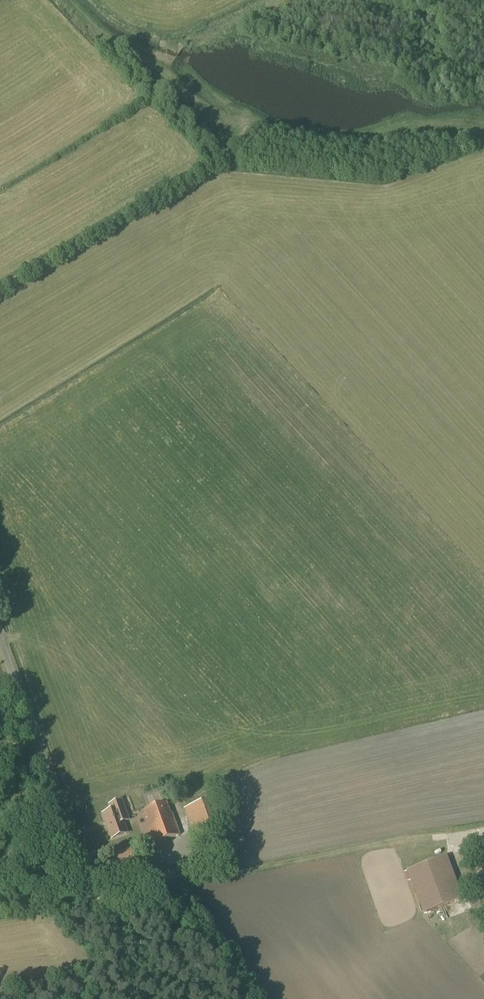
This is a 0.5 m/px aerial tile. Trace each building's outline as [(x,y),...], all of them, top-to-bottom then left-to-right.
[(181,799),(193,830),(215,821),(204,791),(181,799)] [(123,822),(128,820),(121,801),(109,805),(111,811),(103,815),(111,839),(127,833),(123,822)] [(154,845),(180,836),(172,814),(170,814),(166,804),(144,812),(147,820),(145,820),(154,845)] [(424,913),(461,899),(445,858),(408,872),(424,913)]
